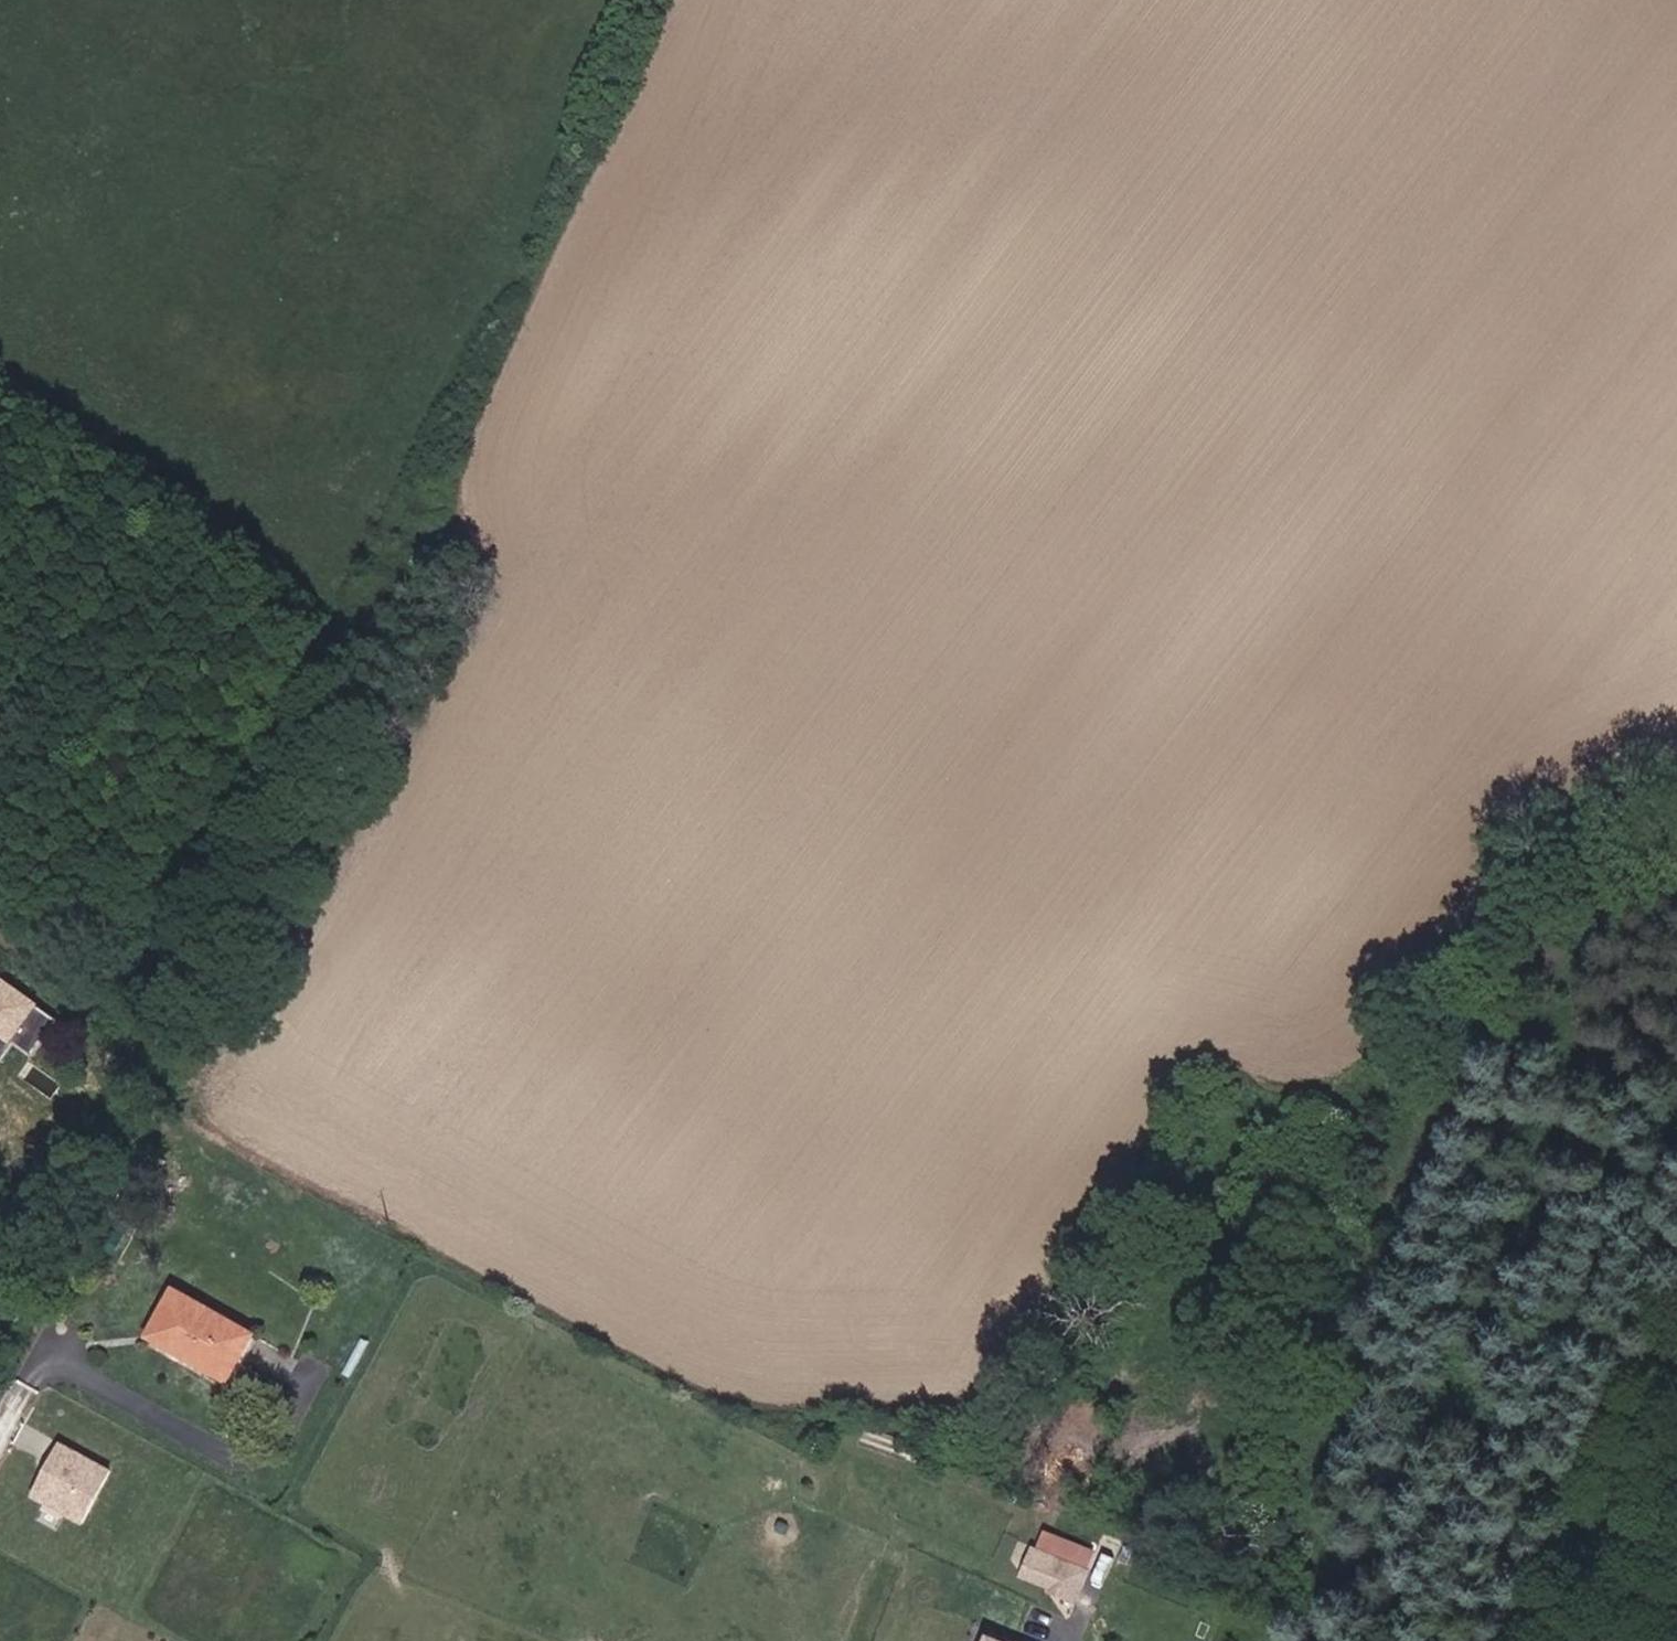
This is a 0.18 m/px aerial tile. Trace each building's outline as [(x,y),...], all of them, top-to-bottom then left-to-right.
[(0,979),(0,1063),(13,1046),(33,1060),(60,1022),(0,979)] [(182,1369),(222,1395),(247,1358),(167,1305),(135,1350),(176,1377),(182,1369)] [(110,1470),(56,1443),(29,1496),(83,1523),(110,1470)] [(1037,1564),(1091,1586),(1096,1575),(1042,1553),(1037,1564)] [(1091,1586),(1037,1564),(1035,1569),(1073,1584),(1067,1600),(1082,1607),(1091,1586)] [(1060,1593),(1058,1596),(1067,1600),(1073,1584),(1035,1569),(1030,1581),(1060,1593)]
